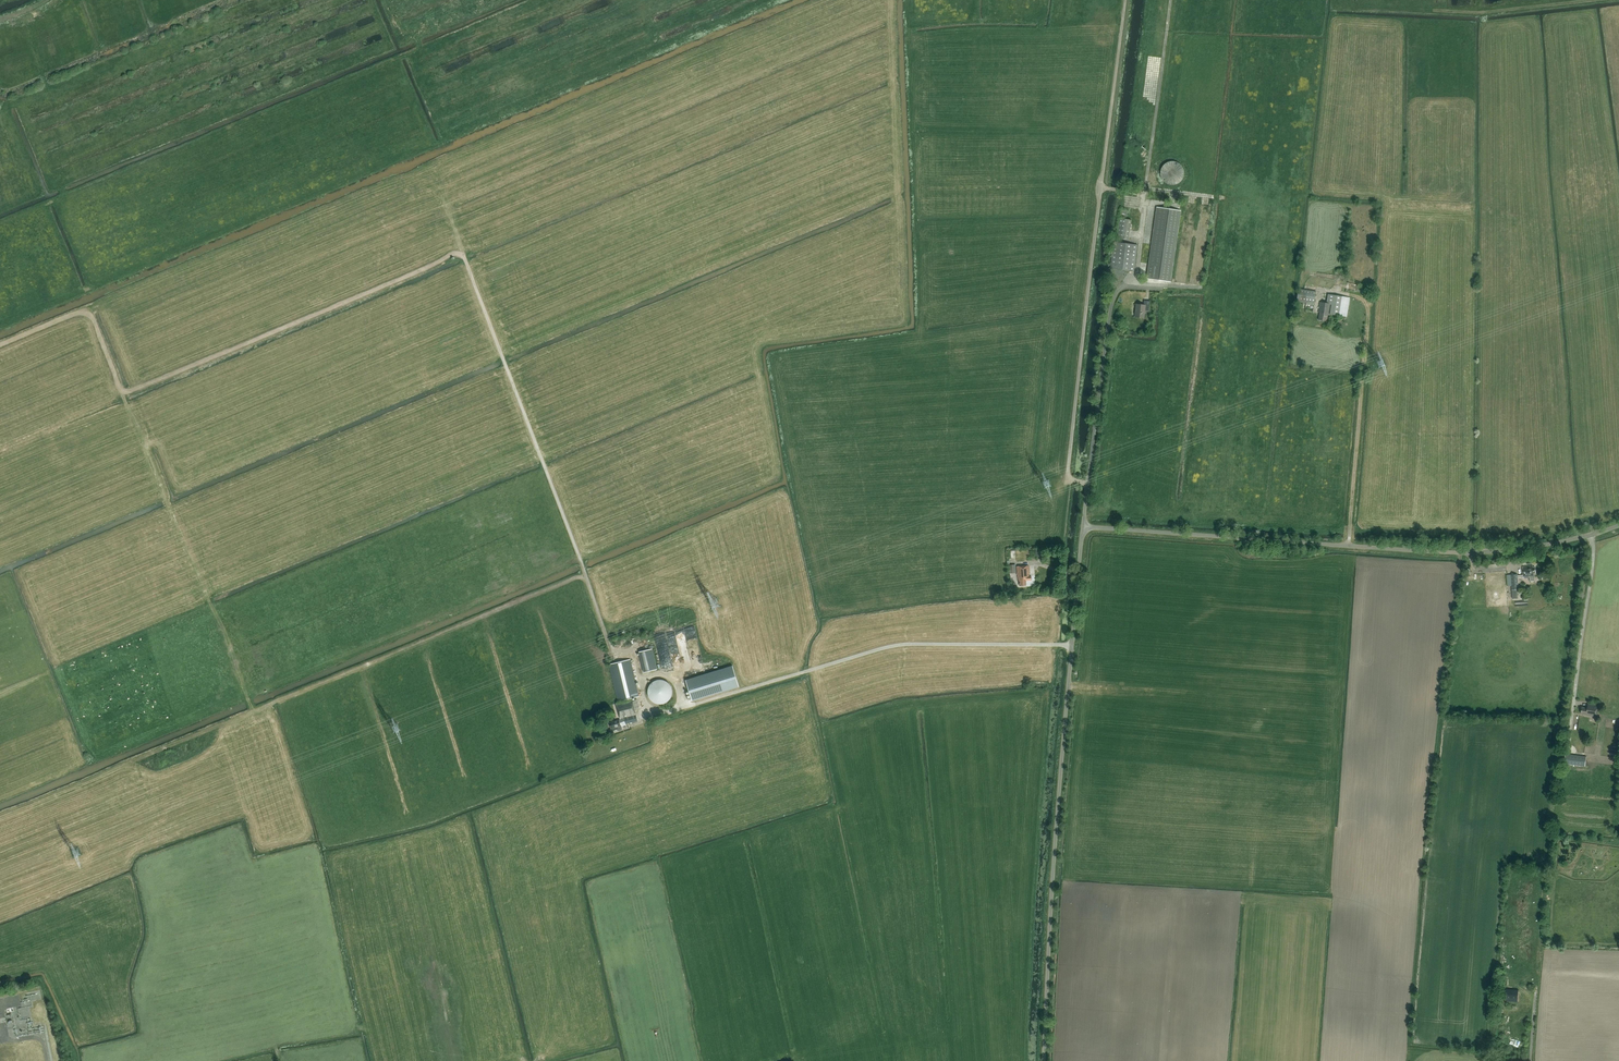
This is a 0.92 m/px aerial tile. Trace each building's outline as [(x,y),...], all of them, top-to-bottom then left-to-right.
[(1154,113),(1151,136),(1159,137),(1162,114),(1154,113)] [(1179,210),(1157,207),(1147,278),(1169,281),(1179,210)] [(1120,217),(1127,218),(1129,209),(1122,208),(1120,217)] [(1117,237),(1130,238),(1132,219),(1120,217),(1117,237)] [(1110,268),(1120,269),(1134,271),(1137,245),(1113,242),(1110,268)] [(1191,283),(1200,285),(1204,261),(1195,260),(1191,283)] [(1313,311),(1316,291),(1298,289),(1296,302),(1306,303),(1305,310),(1313,311)] [(1349,297),(1341,296),(1328,294),(1326,303),(1320,302),(1318,312),(1320,312),(1318,320),(1327,321),(1328,314),(1329,314),(1330,307),(1331,307),(1330,314),(1346,317),(1349,297)] [(1148,311),(1150,301),(1144,301),(1143,305),(1136,304),(1135,317),(1144,318),(1145,310),(1148,311)] [(1026,580),(1031,580),(1031,576),(1029,576),(1028,565),(1017,566),(1017,577),(1018,577),(1018,580),(1019,580),(1019,585),(1020,585),(1026,585),(1026,580)] [(1523,566),(1524,578),(1529,577),(1530,581),(1534,581),(1533,573),(1536,572),(1535,567),(1533,567),(1533,565),(1523,566)] [(690,651),(701,648),(696,628),(685,631),(690,651)] [(644,672),(657,669),(652,649),(639,652),(644,672)] [(636,715),(635,710),(639,709),(637,699),(632,700),(632,698),(639,696),(630,659),(609,664),(618,701),(629,698),(629,700),(615,703),(620,719),(609,723),(612,731),(617,729),(618,730),(619,731),(622,730),(622,729),(621,726),(626,725),(625,724),(637,721),(636,715)] [(692,702),(739,688),(733,667),(686,681),(692,702)] [(661,679),(660,679),(659,679),(658,679),(657,680),(656,680),(655,680),(654,681),(653,681),(652,682),(651,683),(651,684),(650,684),(649,685),(649,686),(648,688),(648,689),(648,690),(648,691),(648,692),(648,693),(648,694),(648,696),(649,697),(649,698),(650,698),(650,699),(651,700),(652,701),(653,702),(654,703),(655,703),(656,703),(657,704),(659,704),(661,704),(662,704),(663,704),(664,703),(665,703),(666,702),(667,702),(668,701),(669,700),(670,699),(670,698),(671,698),(671,697),(671,696),(672,695),(672,694),(672,693),(672,692),(672,691),(672,690),(672,689),(672,688),(671,687),(671,686),(671,685),(670,685),(670,684),(669,683),(668,683),(668,682),(667,682),(666,681),(665,680),(664,680),(663,680),(662,679),(661,679)] [(1586,714),(1586,715),(1597,716),(1599,706),(1588,704),(1587,708),(1582,707),(1581,713),(1586,714)] [(1580,766),(1582,756),(1570,754),(1568,764),(1580,766)] [(1511,1000),(1511,999),(1517,1000),(1518,992),(1516,991),(1516,990),(1507,989),(1507,997),(1506,997),(1506,1000),(1511,1000)]
